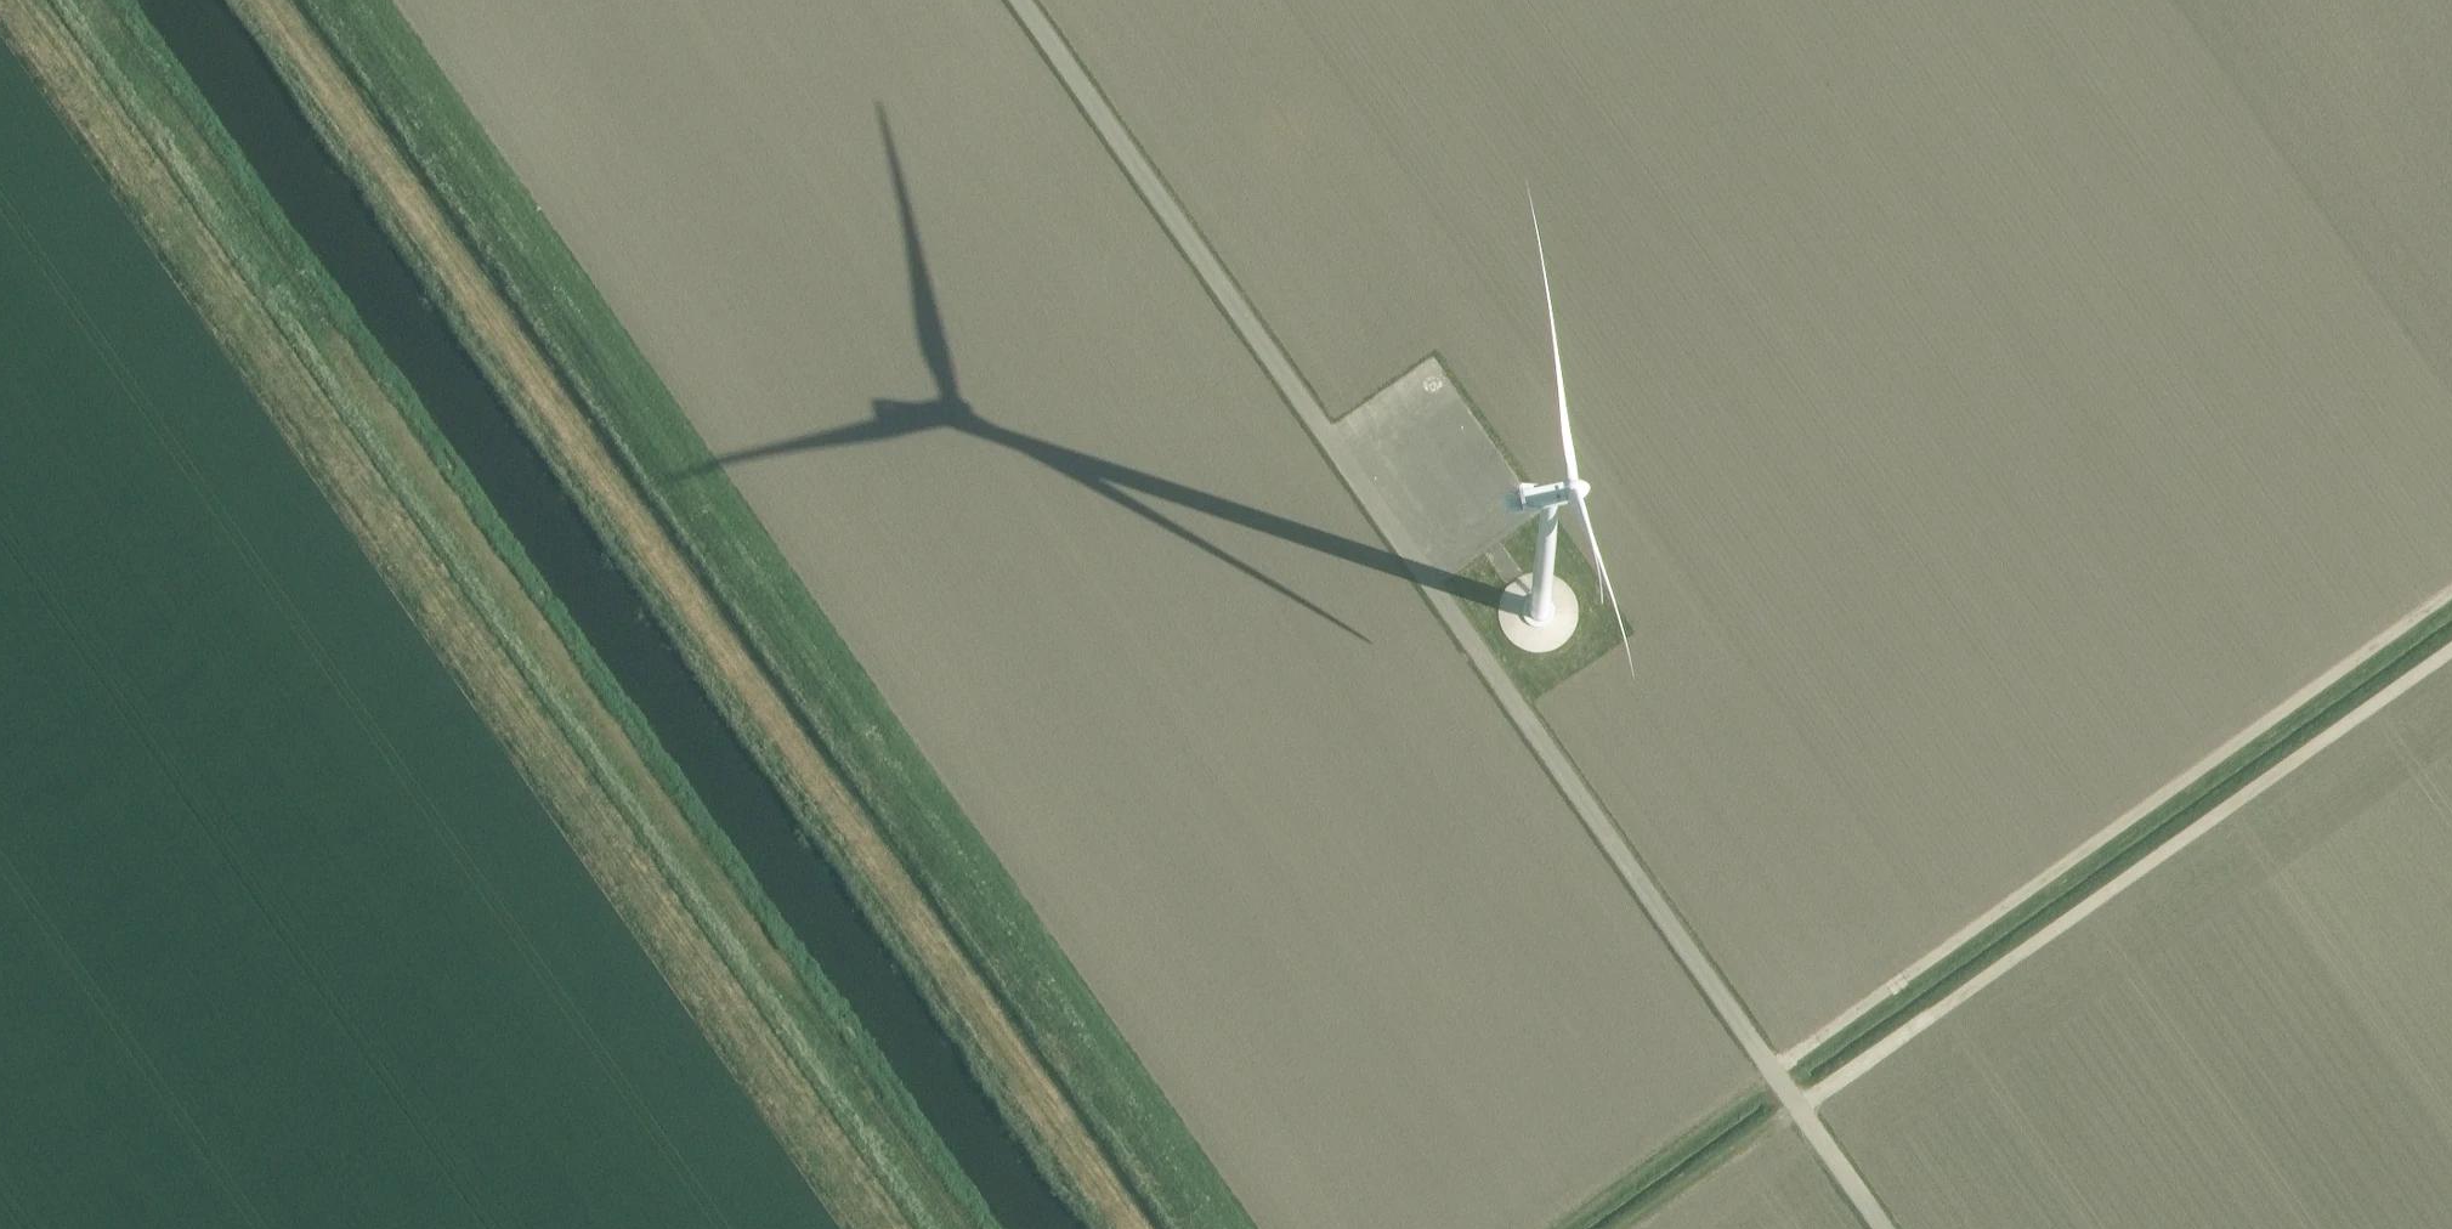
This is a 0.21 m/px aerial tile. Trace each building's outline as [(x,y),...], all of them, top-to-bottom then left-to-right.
[(1528,612),(1528,614),(1528,616),(1529,618),(1530,620),(1531,622),(1532,623),(1534,624),(1536,625),(1538,625),(1540,625),(1542,625),(1544,624),(1545,623),(1547,622),(1548,620),(1549,618),(1550,616),(1550,614),(1550,612),(1549,610),(1548,608),(1547,607),(1546,605),(1544,604),(1543,604),(1541,603),(1539,603),(1537,603),(1535,604),(1534,604),(1532,606),(1530,607),(1529,609),(1528,610),(1528,612)]
